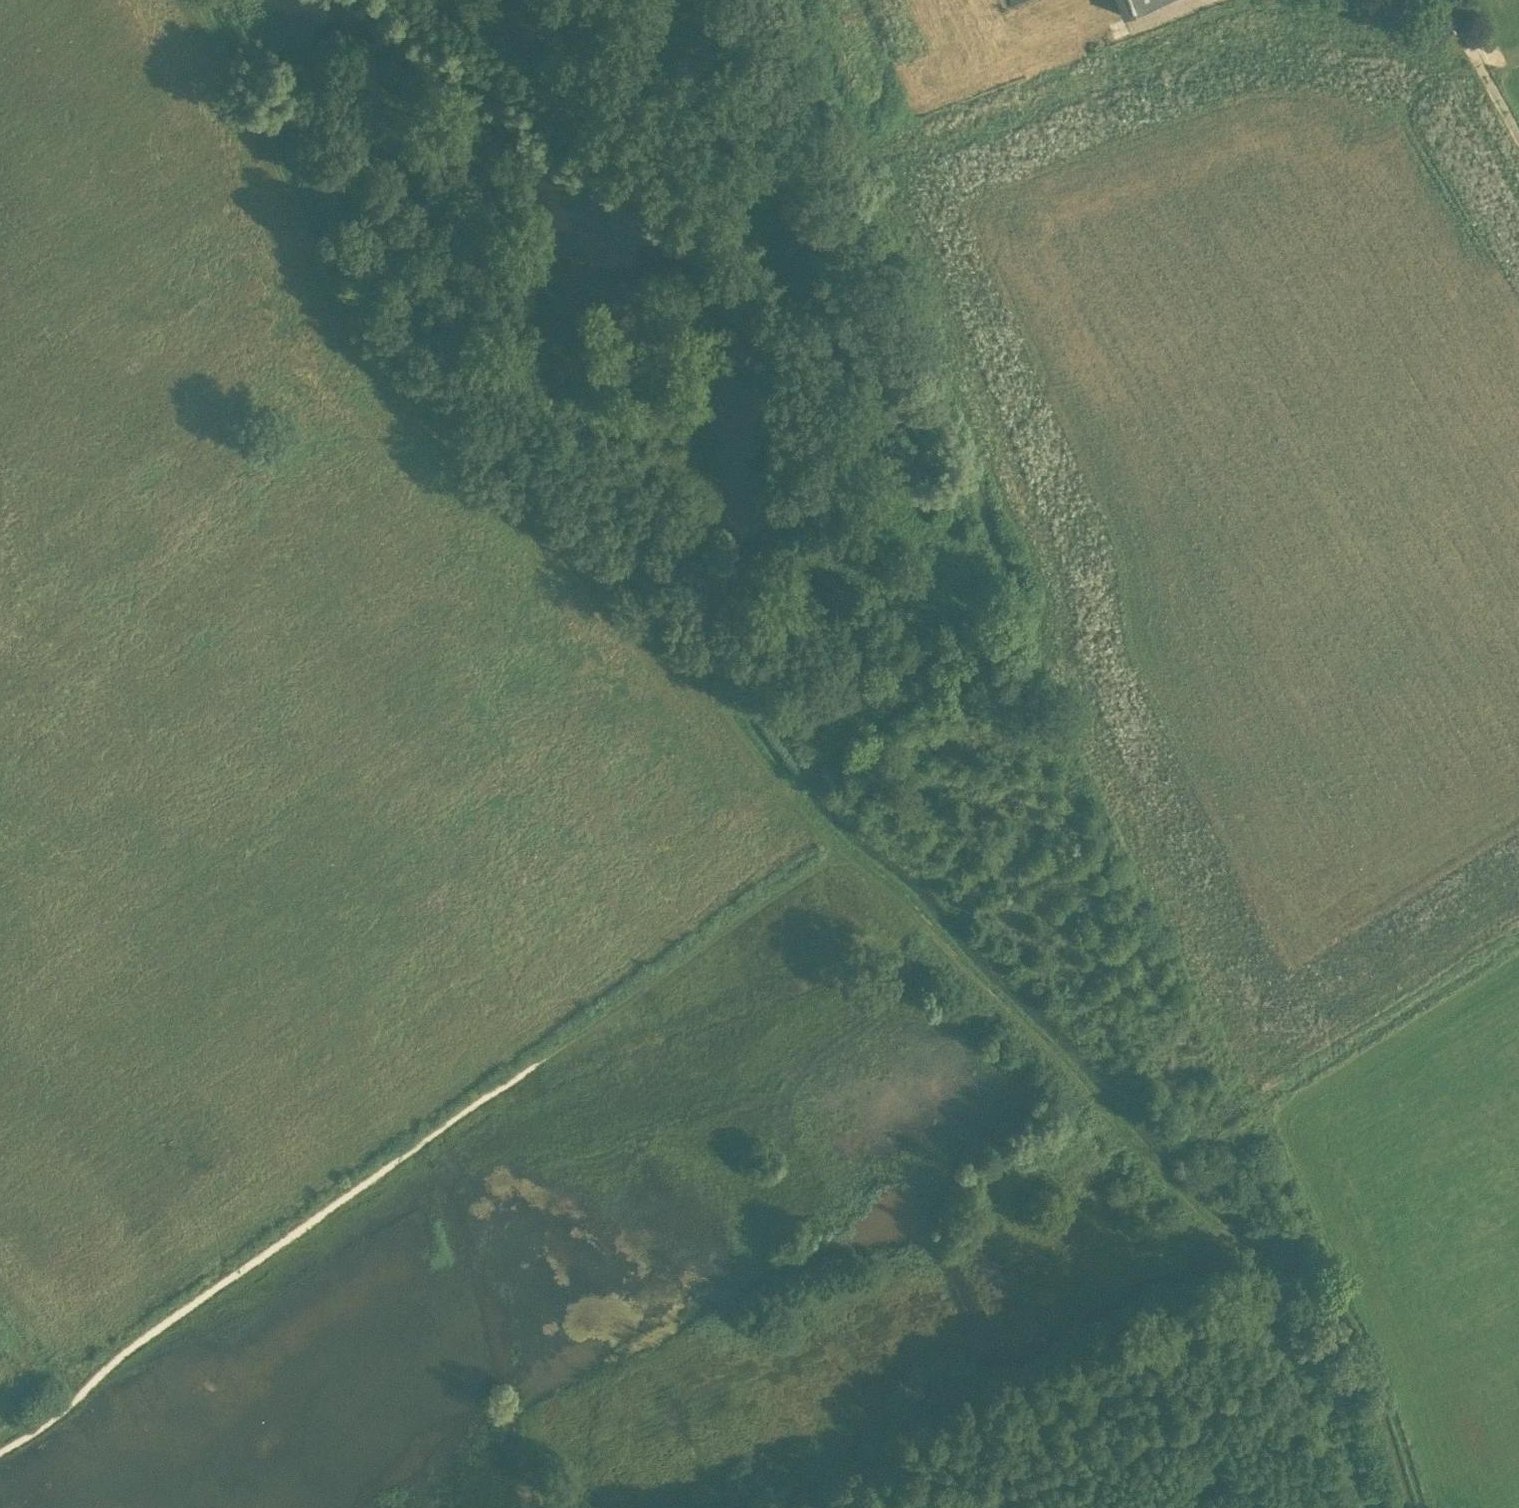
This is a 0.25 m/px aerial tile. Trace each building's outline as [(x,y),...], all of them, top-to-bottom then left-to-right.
[(1120,16),(1163,0),(1114,0),(1120,16)]
